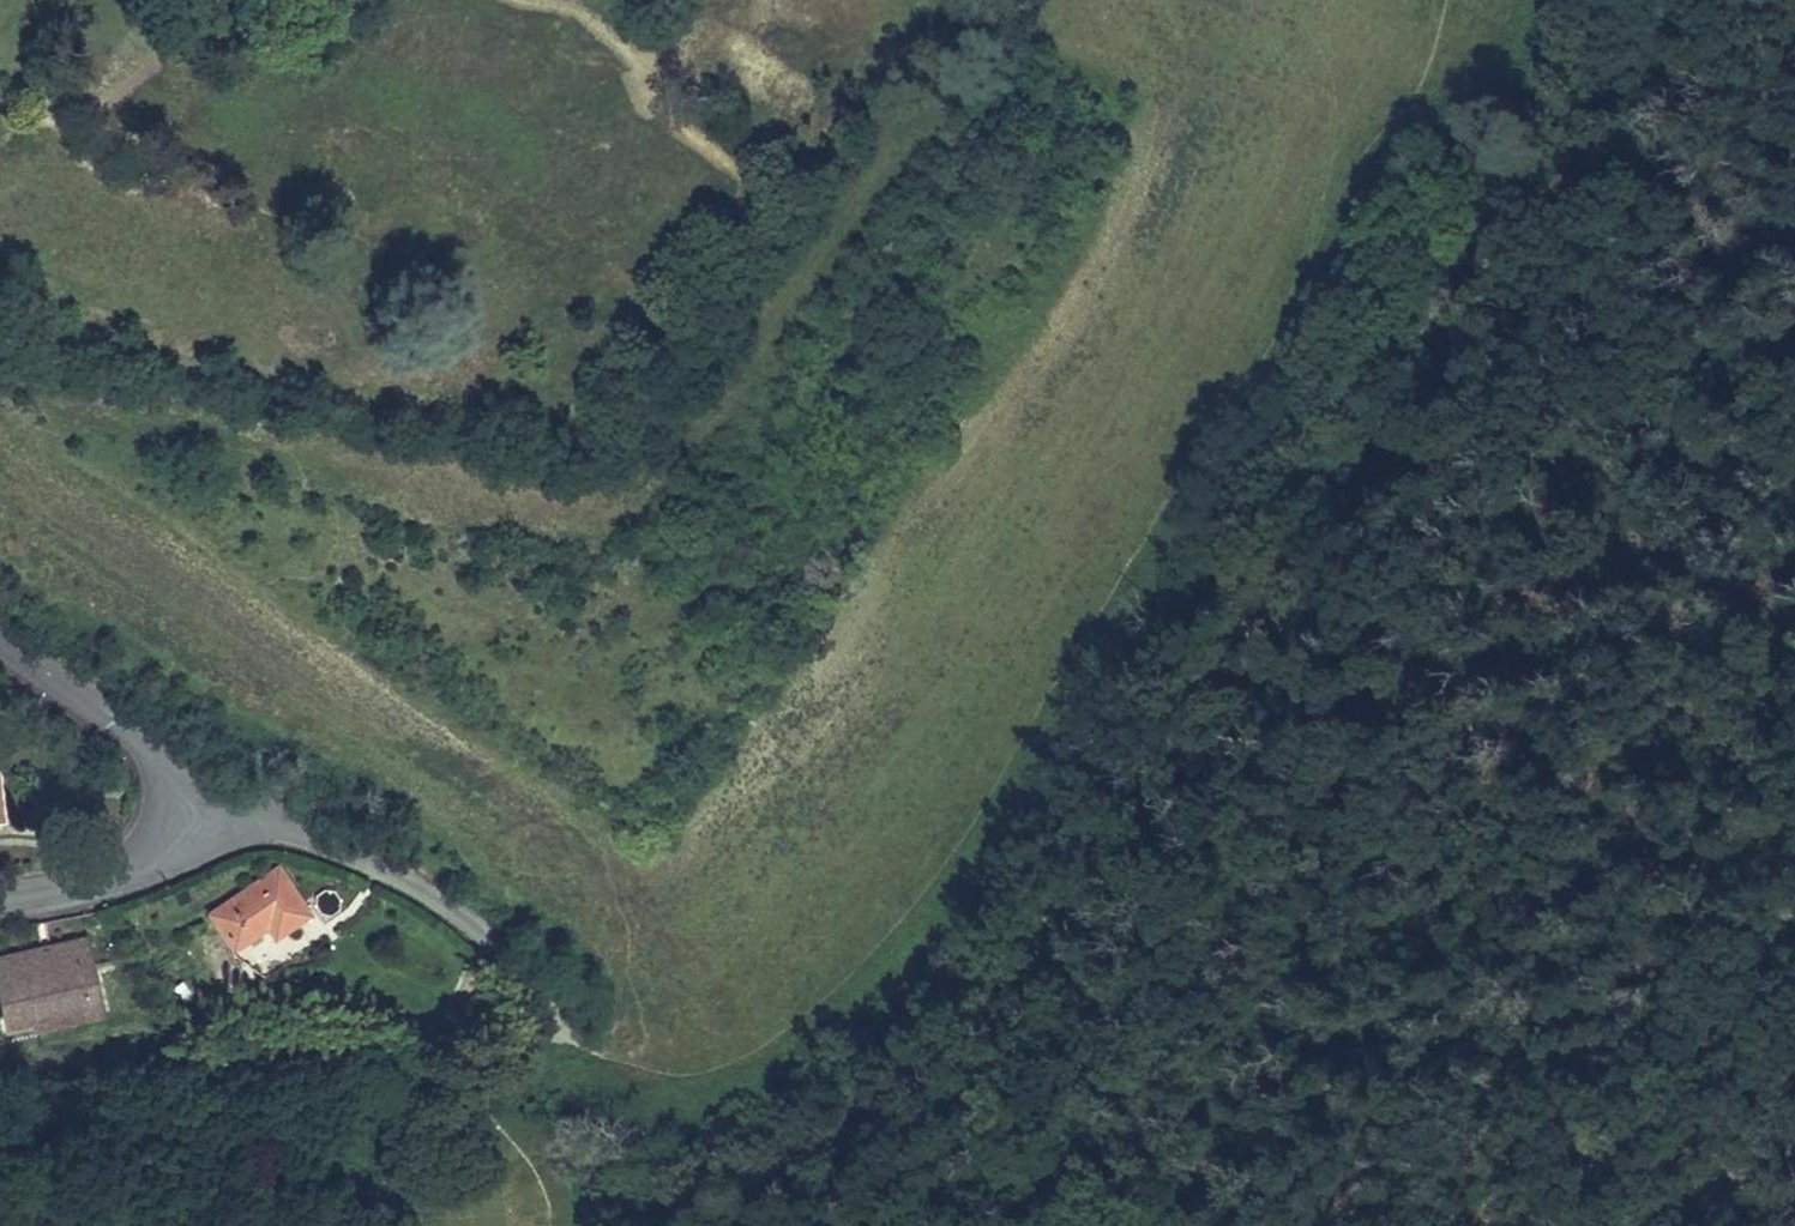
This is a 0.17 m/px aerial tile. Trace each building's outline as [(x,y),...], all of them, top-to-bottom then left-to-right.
[(235,947),(263,929),(260,926),(267,922),(276,936),(310,914),(281,869),(213,913),(235,947)] [(88,946),(22,960),(24,968),(81,956),(92,1006),(33,1019),(35,1027),(103,1013),(88,946)] [(7,1024),(33,1019),(92,1006),(81,956),(24,968),(22,960),(0,965),(0,990),(7,1024)]
